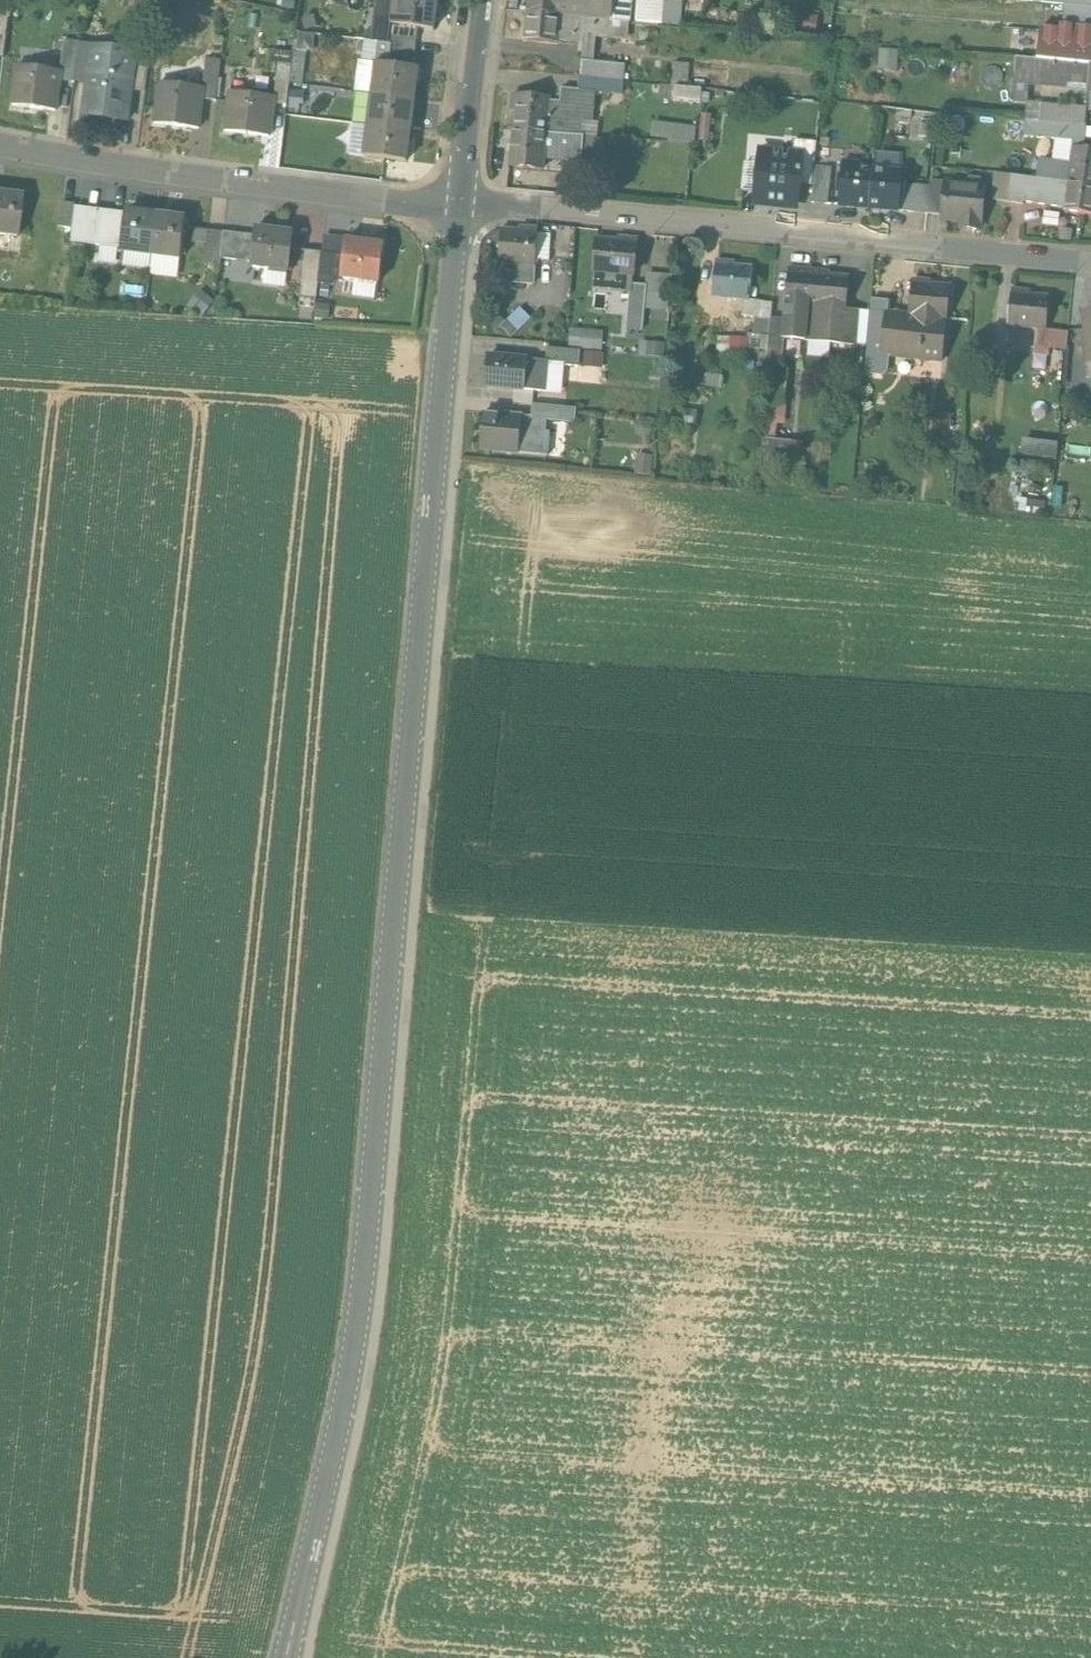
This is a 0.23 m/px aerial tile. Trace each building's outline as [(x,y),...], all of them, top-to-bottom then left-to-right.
[(377,24),(379,25),(419,30),(434,31),(438,0),(380,0),(377,24)] [(527,13),(606,21),(608,0),(529,0),(527,13)] [(606,21),(527,13),(525,40),(558,43),(558,41),(583,44),(584,37),(607,39),(609,21),(606,21)] [(0,18),(0,59),(3,59),(8,19),(0,18)] [(419,30),(379,25),(377,43),(389,45),(390,38),(393,38),(418,41),(419,30)] [(1060,29),(1059,33),(1041,31),(1038,62),(1055,63),(1090,67),(1090,31),(1060,29)] [(418,41),(393,38),(391,52),(416,55),(418,41)] [(77,44),(64,43),(60,71),(61,72),(60,82),(73,84),(77,44)] [(130,57),(92,52),(83,116),(127,122),(131,92),(132,80),(127,80),(130,57)] [(416,55),(391,52),(389,66),(415,70),(416,55)] [(221,62),(206,60),(203,89),(202,99),(216,101),(221,62)] [(624,66),(581,61),(579,78),(622,82),(624,66)] [(147,63),(135,62),(132,80),(131,92),(144,94),(147,63)] [(1055,63),(1053,82),(1055,85),(1066,86),(1069,84),(1089,86),(1088,93),(1090,93),(1090,67),(1055,63)] [(292,65),(279,64),(275,98),(274,104),(287,106),(292,65)] [(389,66),(378,64),(373,95),(414,100),(418,70),(415,70),(389,66)] [(690,66),(675,65),(673,88),(688,89),(690,66)] [(60,71),(18,66),(13,106),(56,112),(60,82),(61,72),(60,71)] [(622,82),(579,78),(577,95),(596,97),(596,99),(620,101),(622,82)] [(203,89),(160,84),(155,124),(198,129),(202,99),(203,89)] [(673,88),(660,86),(659,100),(699,104),(700,90),(688,89),(673,88)] [(275,98),(231,93),(227,133),(270,138),(274,104),(275,98)] [(561,106),(549,104),(549,101),(511,98),(509,114),(514,114),(512,131),(570,136),(581,137),(582,126),(593,127),(596,99),(596,97),(577,95),(562,94),(561,106)] [(414,100),(373,95),(369,126),(410,131),(414,100)] [(1086,109),(1040,104),(1038,121),(1085,125),(1086,109)] [(817,112),(807,111),(806,127),(815,128),(817,112)] [(710,117),(702,116),(699,143),(707,144),(710,117)] [(1084,127),(1038,123),(1036,138),(1083,142),(1084,127)] [(695,127),(671,125),(671,128),(670,140),(670,142),(694,144),(695,127)] [(410,131),(369,126),(365,157),(405,163),(410,131)] [(671,128),(654,127),(653,139),(670,140),(671,128)] [(570,136),(512,131),(507,172),(541,175),(543,154),(550,155),(550,158),(568,160),(570,136)] [(581,137),(570,136),(568,160),(582,161),(582,154),(604,156),(606,139),(581,137)] [(817,147),(794,144),(793,156),(801,157),(798,184),(812,186),(817,147)] [(1073,147),(1071,165),(1040,161),(1038,179),(1090,187),(1090,150),(1073,147)] [(793,156),(762,153),(756,200),(795,205),(798,184),(801,157),(793,156)] [(831,169),(816,167),(812,202),(828,203),(831,169)] [(873,171),(844,168),(840,206),(869,209),(873,171)] [(903,173),(873,171),(869,209),(899,211),(903,173)] [(1012,176),(997,174),(993,200),(1008,202),(1012,176)] [(1029,178),(1012,176),(1008,202),(1025,204),(1026,201),(1029,178)] [(1029,178),(1026,201),(1065,207),(1064,210),(1090,214),(1090,187),(1038,179),(1029,178)] [(963,185),(947,183),(943,215),(943,220),(961,221),(960,227),(982,229),(985,187),(980,180),(972,179),(963,185)] [(947,183),(930,182),(930,188),(927,214),(943,215),(947,183)] [(930,188),(917,187),(914,212),(927,214),(930,188)] [(0,193),(0,235),(19,237),(23,196),(0,193)] [(96,245),(101,210),(76,207),(72,242),(96,245)] [(96,245),(123,249),(127,214),(101,210),(96,245)] [(156,214),(127,210),(127,214),(123,249),(122,251),(152,254),(156,214)] [(187,218),(156,214),(152,254),(182,258),(187,218)] [(294,234),(259,229),(253,269),(270,271),(270,267),(287,269),(286,273),(288,274),(294,234)] [(527,232),(501,230),(499,263),(509,264),(532,265),(534,265),(536,229),(527,229),(527,232)] [(624,242),(598,240),(595,273),(633,276),(636,239),(624,238),(624,242)] [(384,246),(349,241),(343,281),(360,283),(360,278),(377,281),(377,285),(378,286),(384,246)] [(755,268),(728,265),(728,261),(717,260),(713,299),(751,302),(755,268)] [(532,265),(509,264),(508,275),(531,276),(532,265)] [(812,270),(789,268),(784,321),(782,338),(786,339),(805,340),(812,270)] [(849,277),(823,275),(824,271),(812,270),(805,340),(855,345),(858,309),(846,308),(849,277)] [(951,286),(925,283),(926,281),(914,280),(910,315),(889,313),(887,312),(884,341),(882,354),(943,361),(951,286)] [(645,288),(630,287),(629,315),(644,316),(645,288)] [(1047,297),(1022,294),(1022,292),(1012,291),(1008,327),(1036,331),(1043,331),(1047,297)] [(891,301),(874,299),(870,339),(884,341),(887,312),(889,313),(891,301)] [(525,308),(509,326),(518,334),(534,316),(525,308)] [(784,321),(770,320),(767,360),(784,361),(786,339),(782,338),(784,321)] [(575,329),(574,347),(608,348),(609,330),(575,329)] [(1043,331),(1036,331),(1033,357),(1046,358),(1047,349),(1060,350),(1062,334),(1043,331)] [(525,359),(507,357),(507,359),(489,357),(486,387),(522,391),(525,359)] [(520,415),(482,412),(479,449),(517,453),(520,415)] [(1030,454),(1065,456),(1065,440),(1030,439),(1030,454)] [(805,443),(764,440),(762,463),(820,468),(821,451),(804,450),(805,443)]
